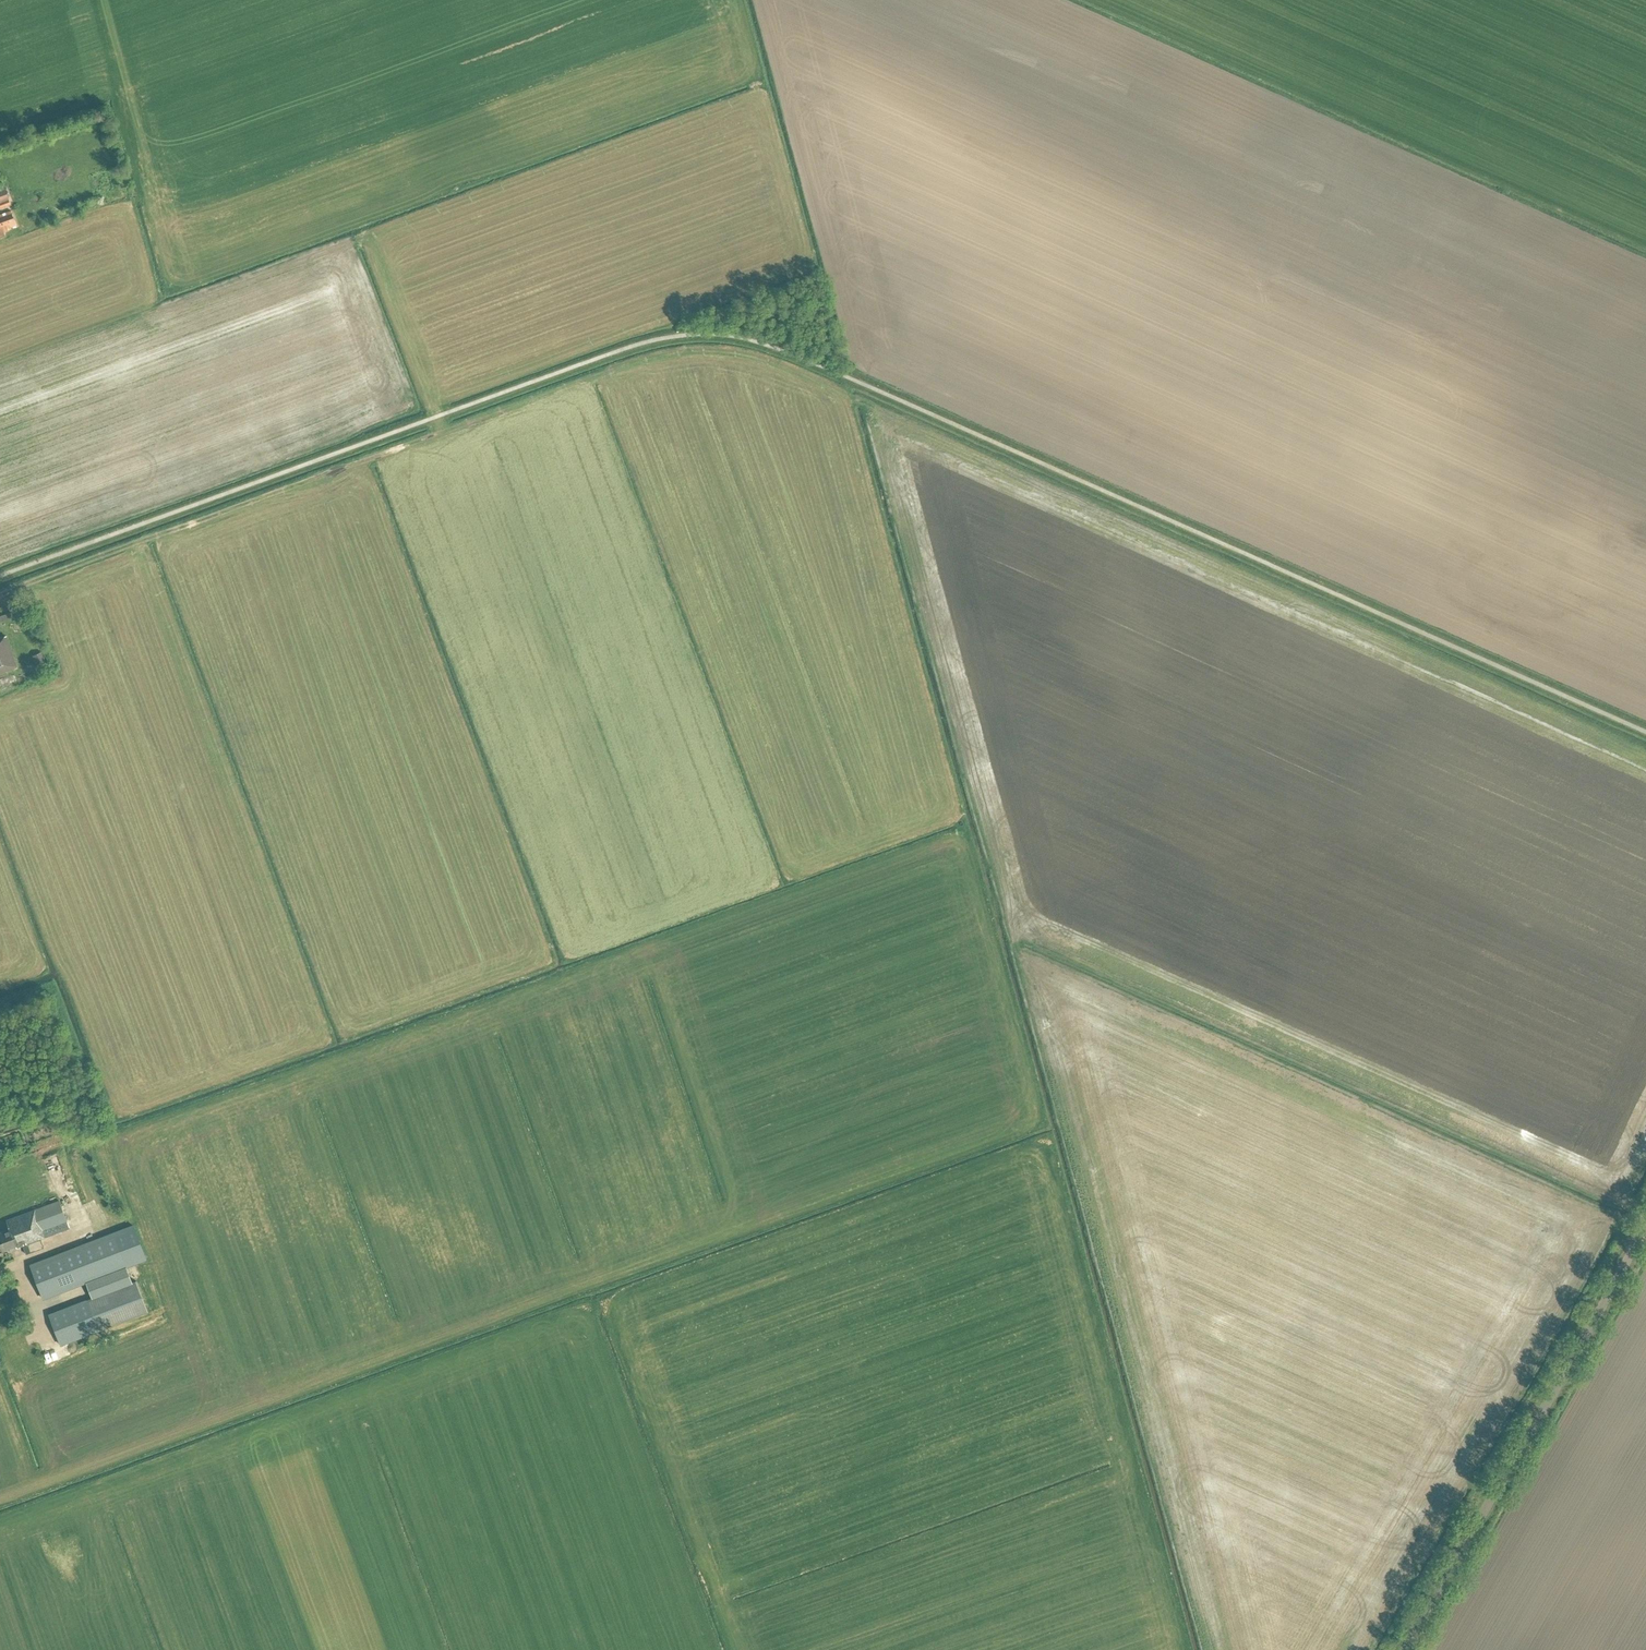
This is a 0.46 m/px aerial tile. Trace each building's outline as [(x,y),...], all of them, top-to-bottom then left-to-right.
[(10,205),(8,198),(9,198),(4,184),(0,186),(0,209),(10,205)] [(6,236),(4,232),(9,230),(8,227),(16,224),(11,210),(0,214),(0,238),(6,236)] [(18,666),(6,635),(0,637),(0,672),(18,666)] [(45,663),(41,652),(32,656),(36,666),(45,663)] [(3,1250),(16,1245),(17,1247),(23,1244),(26,1253),(44,1246),(41,1238),(46,1236),(43,1229),(67,1220),(59,1200),(7,1220),(10,1228),(0,1232),(0,1243),(3,1250)] [(133,1225),(30,1264),(43,1298),(86,1282),(126,1266),(146,1258),(133,1225)] [(148,1310),(136,1280),(48,1314),(60,1344),(148,1310)]
